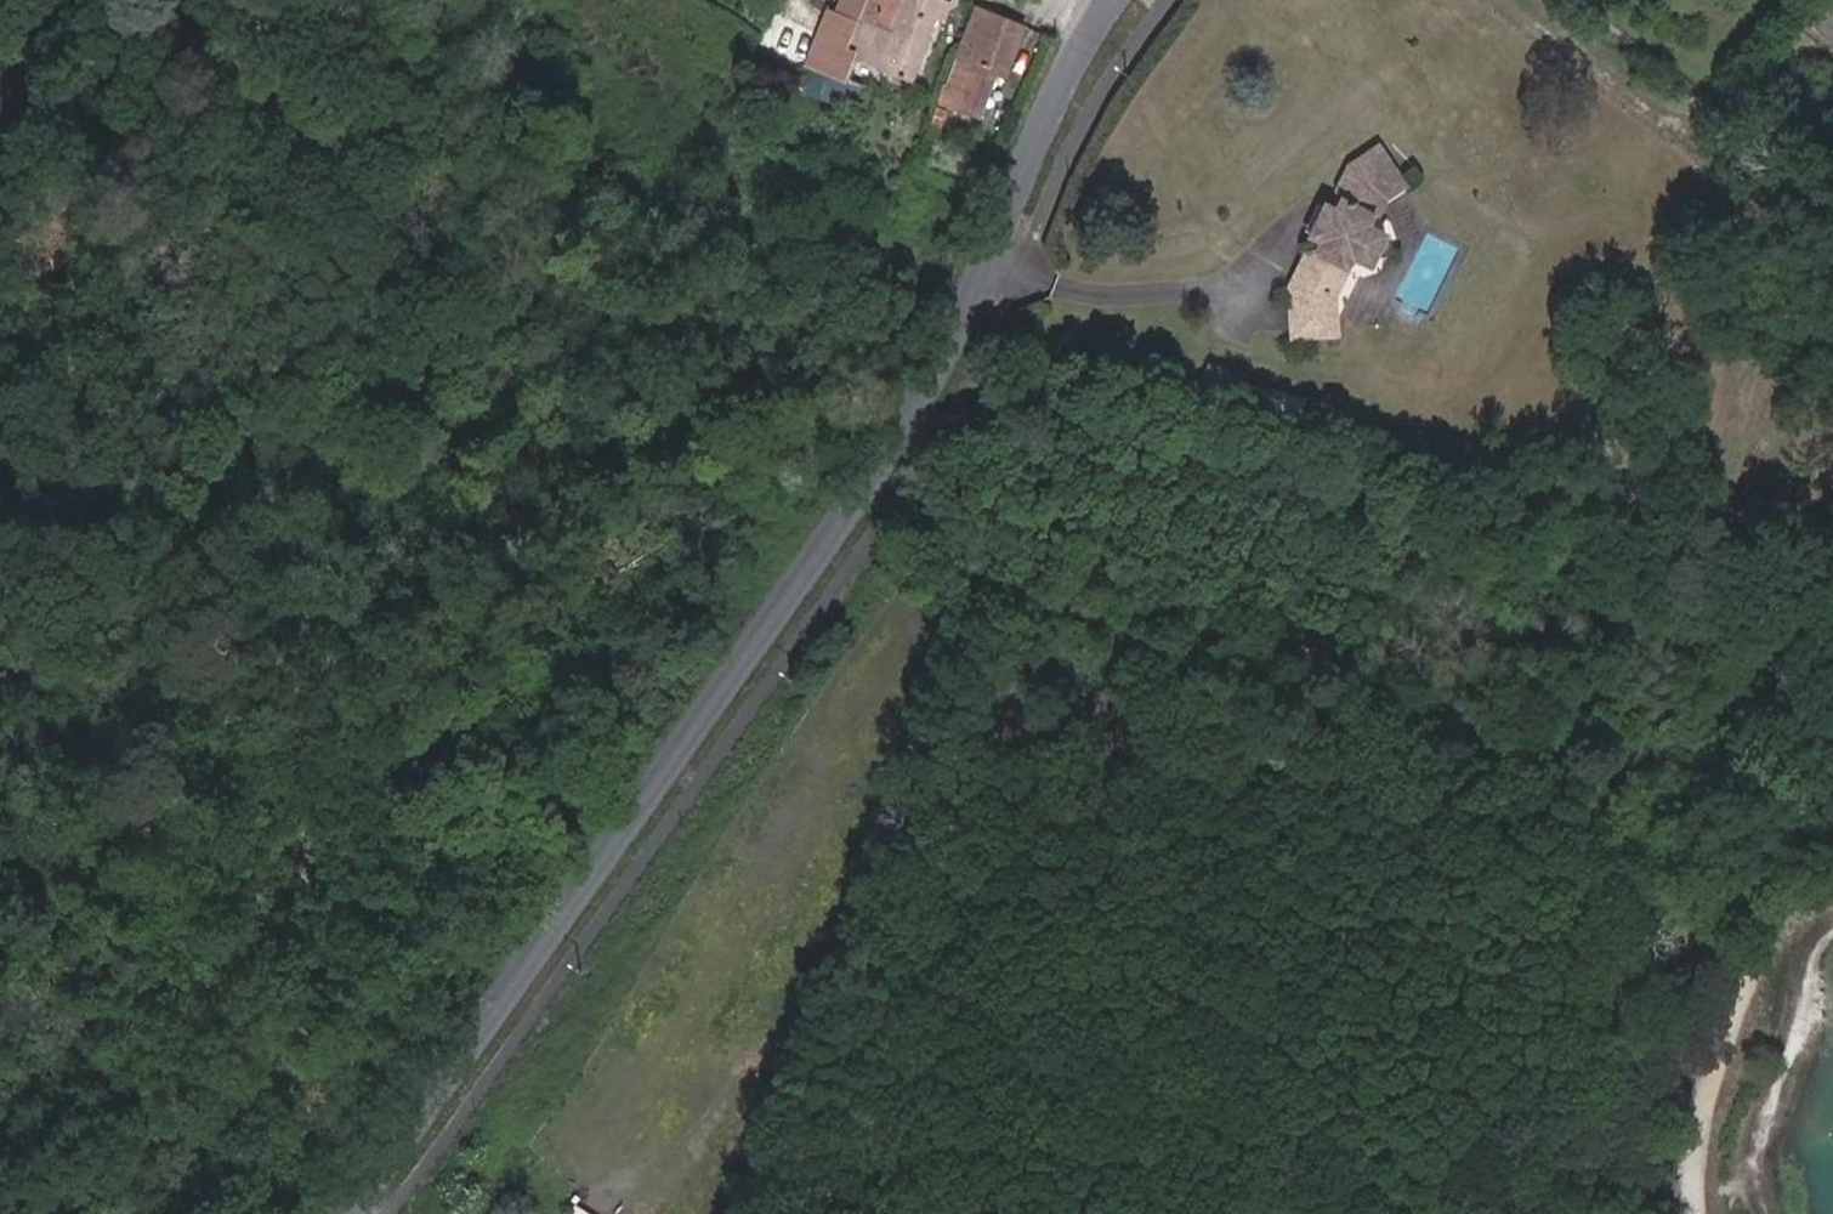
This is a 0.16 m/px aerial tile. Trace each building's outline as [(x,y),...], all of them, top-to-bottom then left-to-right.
[(856,19),(864,0),(842,0),(837,11),(856,19)] [(913,79),(941,0),(868,0),(849,47),(876,57),(874,65),(913,79)] [(990,68),(1006,74),(1025,24),(978,5),(950,82),(981,93),(990,68)] [(1320,303),(1320,355),(1367,355),(1367,309),(1357,304),(1357,303),(1372,277),(1382,283),(1388,272),(1399,278),(1414,251),(1403,245),(1416,223),(1440,208),(1416,168),(1385,188),(1363,226),(1365,235),(1360,245),(1349,239),(1342,250),(1353,256),(1345,272),(1337,273),(1320,303)]
